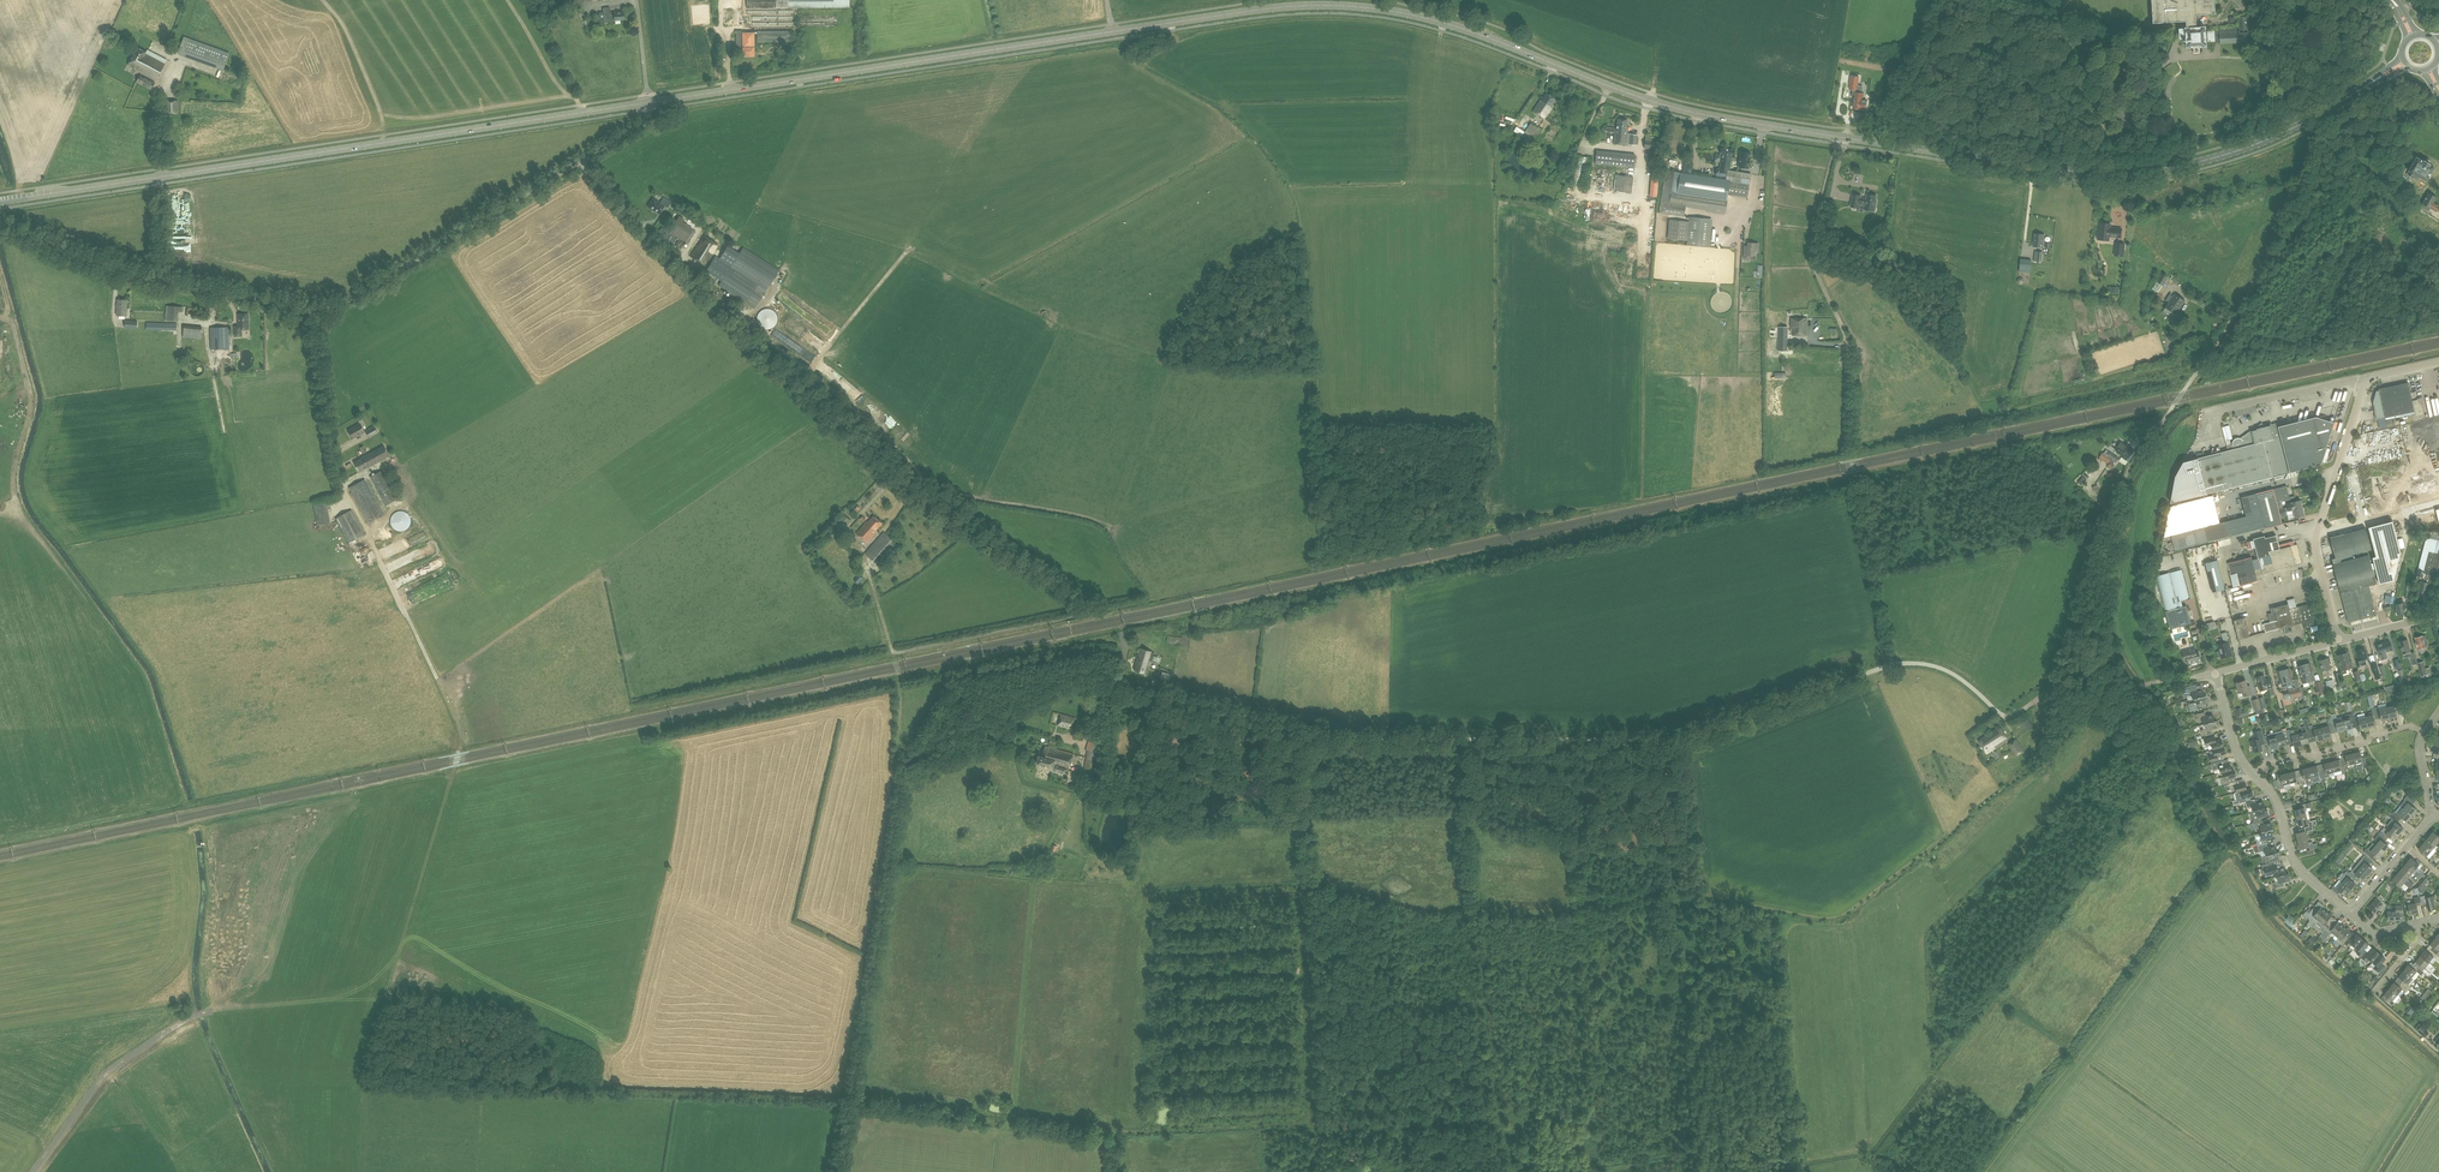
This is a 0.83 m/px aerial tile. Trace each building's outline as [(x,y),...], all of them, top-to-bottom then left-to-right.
[(2215,13),(2214,0),(2152,0),(2153,23),(2186,21),(2187,27),(2185,27),(2185,28),(2179,29),(2180,39),(2183,39),(2183,40),(2184,41),(2186,41),(2186,48),(2207,46),(2206,26),(2196,27),(2196,15),(2215,13)] [(603,12),(604,22),(610,22),(610,21),(614,21),(624,20),(623,12),(618,13),(617,12),(610,13),(609,7),(603,8),(603,12)] [(709,7),(694,8),(696,24),(711,22),(709,7)] [(738,7),(723,7),(723,24),(738,24),(738,7)] [(750,14),(750,24),(774,25),(774,19),(775,14),(750,14)] [(2207,31),(2208,42),(2215,41),(2215,43),(2249,41),(2248,32),(2247,16),(2239,17),(2239,18),(2239,24),(2239,27),(2237,27),(2234,27),(2234,28),(2227,28),(2219,29),(2219,30),(2215,30),(2215,31),(2207,31)] [(736,31),(736,49),(742,49),(742,56),(754,56),(754,47),(754,32),(742,32),(742,31),(736,31)] [(757,31),(757,42),(791,42),(791,31),(757,31)] [(184,37),(178,52),(223,69),(229,53),(184,37)] [(137,47),(128,65),(157,79),(164,64),(145,54),(146,52),(137,47)] [(172,77),(171,79),(182,82),(186,66),(179,64),(176,78),(172,77)] [(140,75),(136,82),(151,90),(155,82),(140,75)] [(1859,77),(1851,76),(1849,84),(1850,84),(1849,89),(1853,90),(1853,94),(1852,94),(1852,95),(1852,97),(1855,98),(1853,108),(1859,109),(1859,108),(1860,108),(1860,107),(1865,108),(1866,101),(1866,100),(1863,99),(1863,94),(1855,92),(1855,90),(1856,90),(1856,88),(1857,88),(1857,87),(1857,85),(1858,85),(1859,77)] [(1533,111),(1538,114),(1544,118),(1551,107),(1555,100),(1546,93),(1541,100),(1533,111)] [(178,100),(166,100),(166,114),(178,113),(178,100)] [(1615,129),(1613,143),(1629,145),(1629,144),(1636,145),(1637,135),(1630,134),(1630,133),(1627,133),(1628,127),(1627,127),(1627,120),(1617,119),(1616,129),(1615,129)] [(1514,131),(1532,143),(1542,129),(1531,122),(1526,130),(1522,127),(1520,129),(1516,126),(1514,131)] [(1644,148),(1659,150),(1660,141),(1652,141),(1652,136),(1645,135),(1644,148)] [(1733,150),(1720,148),(1720,153),(1721,154),(1720,163),(1719,169),(1717,168),(1716,176),(1726,177),(1726,170),(1729,171),(1729,170),(1731,155),(1732,155),(1733,150)] [(1622,162),(1625,162),(1635,163),(1636,155),(1600,151),(1598,166),(1611,167),(1621,169),(1622,163),(1621,163),(1622,162)] [(1743,151),(1743,152),(1740,152),(1738,167),(1748,168),(1750,153),(1747,153),(1748,151),(1743,151)] [(1579,155),(1572,178),(1577,180),(1583,156),(1579,155)] [(2406,174),(2417,181),(2419,177),(2426,181),(2434,167),(2430,165),(2430,164),(2430,160),(2427,159),(2424,160),(2424,161),(2416,157),(2413,155),(2410,161),(2413,162),(2406,174)] [(1683,172),(1692,173),(1693,163),(1684,162),(1683,172)] [(1658,213),(1684,217),(1686,205),(1669,203),(1670,199),(1708,204),(1707,212),(1724,214),(1728,192),(1747,195),(1751,174),(1729,170),(1729,171),(1727,171),(1725,179),(1665,170),(1658,213)] [(1649,197),(1657,197),(1659,173),(1651,172),(1649,197)] [(1614,191),(1631,193),(1633,177),(1616,175),(1614,191)] [(2437,210),(2438,207),(2438,206),(2434,203),(2437,197),(2428,192),(2422,204),(2420,206),(2429,211),(2430,209),(2436,212),(2437,210)] [(1875,200),(1876,195),(1867,194),(1866,199),(1860,198),(1861,195),(1853,194),(1850,206),(1859,208),(1859,205),(1865,206),(1865,210),(1873,211),(1874,206),(1876,207),(1877,201),(1875,200)] [(648,206),(659,214),(664,206),(667,208),(671,202),(664,197),(660,203),(653,198),(648,206)] [(685,242),(688,244),(696,232),(693,230),(693,228),(682,222),(684,218),(679,216),(669,232),(685,242)] [(1686,245),(1710,248),(1712,219),(1689,217),(1688,221),(1669,219),(1667,237),(1687,239),(1686,245)] [(2098,234),(2101,234),(2100,240),(2108,241),(2109,236),(2111,236),(2111,237),(2121,238),(2121,229),(2110,228),(2110,224),(2101,223),(2100,229),(2099,229),(2098,234)] [(2033,246),(2043,247),(2044,234),(2034,233),(2033,246)] [(691,256),(705,265),(718,244),(703,235),(691,256)] [(1743,258),(1750,258),(1750,260),(1755,260),(1756,255),(1754,255),(1755,243),(1748,243),(1747,248),(1744,247),(1743,258)] [(2115,243),(2113,257),(2122,258),(2124,244),(2115,243)] [(719,285),(745,303),(754,309),(779,271),(742,248),(732,265),(719,285)] [(2033,261),(2042,262),(2043,252),(2034,251),(2033,261)] [(711,268),(719,274),(728,261),(720,255),(711,268)] [(2020,259),(2019,272),(2030,273),(2031,261),(2020,259)] [(2157,282),(2163,286),(2168,277),(2162,273),(2157,282)] [(2162,311),(2173,319),(2179,310),(2178,310),(2185,300),(2175,294),(2168,303),(2162,311)] [(118,299),(117,315),(126,316),(127,300),(118,299)] [(166,306),(165,320),(178,321),(179,312),(183,312),(183,307),(166,306)] [(757,318),(757,320),(758,323),(759,324),(760,326),(762,327),(764,328),(766,329),(768,329),(770,328),(772,327),(774,326),(775,324),(776,322),(777,320),(777,318),(777,316),(776,314),(775,312),(773,311),(771,309),(769,309),(767,309),(765,309),(763,310),(761,311),(759,312),(758,314),(757,316),(757,318)] [(238,326),(234,327),(235,336),(242,336),(241,329),(249,329),(248,314),(238,314),(238,326)] [(791,330),(797,323),(791,317),(784,324),(791,330)] [(1791,328),(1793,328),(1792,335),(1807,335),(1807,318),(1793,318),(1791,318),(1791,328)] [(125,328),(137,328),(137,321),(125,320),(125,328)] [(146,322),(146,330),(177,330),(177,323),(146,322)] [(184,325),(183,337),(200,339),(201,327),(184,325)] [(229,327),(210,327),(210,349),(230,349),(229,337),(229,327)] [(1779,347),(1787,348),(1787,327),(1779,327),(1779,347)] [(190,366),(189,368),(190,370),(190,372),(191,373),(192,375),(194,376),(196,376),(198,376),(200,376),(201,375),(203,374),(204,372),(205,370),(205,368),(204,367),(204,365),(203,363),(201,362),(199,361),(197,361),(195,361),(194,362),(192,363),(191,364),(190,366)] [(2408,383),(2393,386),(2399,414),(2414,411),(2408,383)] [(2393,386),(2378,389),(2379,390),(2384,417),(2399,414),(2393,386)] [(2376,391),(2373,402),(2376,419),(2384,417),(2379,390),(2376,391)] [(2278,426),(2277,427),(2288,473),(2321,464),(2334,422),(2316,417),(2278,426)] [(2364,431),(2369,459),(2356,461),(2360,480),(2414,471),(2411,454),(2388,458),(2387,453),(2416,448),(2416,447),(2424,445),(2423,442),(2438,439),(2438,418),(2380,428),(2380,429),(2364,431)] [(348,430),(353,438),(364,432),(359,423),(348,430)] [(2228,450),(2198,458),(2207,494),(2272,477),(2288,473),(2277,427),(2278,426),(2278,423),(2256,429),(2256,430),(2251,431),(2248,434),(2249,437),(2242,439),(2240,438),(2239,438),(2238,438),(2237,438),(2236,438),(2235,438),(2235,439),(2234,439),(2233,440),(2233,441),(2232,441),(2232,442),(2232,443),(2232,444),(2232,445),(2227,446),(2228,450)] [(365,430),(369,438),(378,433),(374,425),(365,430)] [(2120,442),(2115,449),(2119,452),(2118,454),(2121,456),(2128,461),(2129,460),(2135,451),(2128,446),(2129,444),(2126,442),(2124,444),(2120,442)] [(354,462),(359,471),(367,467),(367,468),(389,456),(384,445),(361,457),(362,458),(354,462)] [(2103,452),(2099,458),(2108,464),(2111,458),(2111,459),(2113,460),(2114,460),(2116,461),(2118,457),(2106,449),(2104,453),(2103,452)] [(2176,476),(2170,503),(2206,494),(2196,458),(2183,462),(2176,476)] [(370,476),(385,505),(397,499),(381,470),(370,476)] [(348,487),(367,523),(384,514),(365,479),(348,487)] [(2263,522),(2251,525),(2252,531),(2264,528),(2282,524),(2280,517),(2279,514),(2278,510),(2278,507),(2276,503),(2281,502),(2290,499),(2286,484),(2255,492),(2263,522)] [(2349,508),(2356,506),(2351,490),(2344,492),(2349,508)] [(2430,494),(2424,494),(2425,497),(2415,498),(2415,503),(2430,502),(2430,494)] [(2285,508),(2278,510),(2279,514),(2286,512),(2293,510),(2303,508),(2301,503),(2302,502),(2302,501),(2301,500),(2300,500),(2299,499),(2297,500),(2296,501),(2291,502),(2291,503),(2287,504),(2288,508),(2285,508)] [(2182,501),(2173,504),(2174,510),(2183,508),(2182,501)] [(313,504),(317,525),(330,522),(326,502),(313,504)] [(850,509),(855,514),(860,508),(855,503),(850,509)] [(2286,512),(2279,514),(2280,517),(2294,514),(2295,518),(2305,515),(2303,508),(2293,510),(2286,512)] [(2392,519),(2397,517),(2396,515),(2403,513),(2402,508),(2390,512),(2392,519)] [(335,518),(337,522),(348,543),(365,534),(352,510),(335,518)] [(390,522),(391,524),(392,526),(393,528),(395,529),(396,530),(399,531),(401,531),(403,531),(405,530),(407,529),(408,527),(409,525),(410,523),(411,521),(410,519),(410,517),(409,515),(407,513),(405,512),(403,511),(401,511),(399,511),(397,511),(395,512),(393,514),(392,515),(391,517),(390,520),(390,522)] [(832,529),(828,533),(834,538),(850,520),(845,515),(832,529)] [(857,533),(867,542),(877,531),(876,530),(882,523),(874,515),(868,522),(868,521),(857,533)] [(2225,521),(2204,527),(2208,542),(2228,537),(2225,521)] [(2333,564),(2340,593),(2368,586),(2376,584),(2372,569),(2375,569),(2378,581),(2385,583),(2393,580),(2400,552),(2392,521),(2368,527),(2375,556),(2369,558),(2368,556),(2351,560),(2333,564)] [(2365,528),(2330,537),(2335,558),(2331,559),(2333,564),(2351,560),(2350,555),(2371,549),(2365,528)] [(865,553),(881,567),(900,545),(884,532),(865,553)] [(2416,600),(2417,604),(2420,603),(2421,604),(2426,603),(2425,602),(2426,602),(2425,598),(2426,598),(2426,595),(2427,591),(2436,593),(2438,580),(2438,554),(2434,553),(2437,540),(2438,532),(2428,532),(2427,537),(2416,576),(2417,576),(2416,579),(2421,581),(2420,585),(2419,584),(2418,588),(2419,589),(2417,597),(2417,600),(2416,600)] [(2251,557),(2228,563),(2231,574),(2237,573),(2240,585),(2257,580),(2255,574),(2291,565),(2291,566),(2302,563),(2297,544),(2294,545),(2293,541),(2282,544),(2278,545),(2276,536),(2265,538),(2264,536),(2253,539),(2253,540),(2250,541),(2252,549),(2255,548),(2258,559),(2252,560),(2251,557)] [(434,549),(420,556),(423,563),(437,556),(434,549)] [(2217,560),(2205,563),(2213,592),(2224,589),(2217,560)] [(2182,569),(2156,576),(2165,611),(2170,629),(2177,627),(2187,625),(2191,624),(2187,606),(2182,607),(2181,601),(2189,599),(2182,569)] [(854,580),(858,584),(864,578),(859,574),(854,580)] [(2368,586),(2340,593),(2348,622),(2376,615),(2368,586)] [(2270,622),(2263,624),(2265,632),(2279,629),(2285,628),(2286,633),(2292,631),(2291,626),(2293,625),(2292,620),(2302,617),(2305,628),(2318,625),(2312,603),(2310,594),(2305,595),(2308,604),(2296,607),(2294,598),(2287,600),(2288,604),(2271,608),(2272,613),(2268,614),(2270,622)] [(2400,604),(2394,605),(2397,614),(2403,613),(2403,610),(2405,609),(2403,603),(2403,599),(2399,600),(2400,604)] [(2227,602),(2205,607),(2206,610),(2213,608),(2216,619),(2221,618),(2222,621),(2231,619),(2227,602)] [(2245,617),(2234,620),(2235,628),(2239,639),(2249,637),(2246,625),(2247,625),(2245,617)] [(2224,643),(2218,645),(2220,651),(2222,650),(2224,657),(2231,655),(2228,642),(2227,639),(2228,638),(2226,632),(2221,633),(2223,640),(2223,639),(2224,643)] [(1169,642),(1188,646),(1190,636),(1182,634),(1181,638),(1170,636),(1169,642)] [(2422,635),(2414,638),(2417,649),(2419,649),(2419,651),(2421,653),(2424,652),(2425,650),(2424,648),(2425,647),(2422,635)] [(2407,639),(2399,642),(2402,654),(2402,653),(2407,652),(2410,651),(2407,639)] [(2390,641),(2383,643),(2387,656),(2387,657),(2388,659),(2392,658),(2391,655),(2393,654),(2392,649),(2390,641)] [(2383,643),(2376,645),(2379,654),(2381,659),(2387,657),(2387,656),(2383,643)] [(1134,669),(1145,673),(1149,661),(1151,661),(1154,652),(1140,648),(1134,669)] [(2195,648),(2182,651),(2184,659),(2187,659),(2188,664),(2201,661),(2199,655),(2198,655),(2197,652),(2196,653),(2195,648)] [(2358,658),(2355,659),(2357,667),(2366,664),(2364,659),(2367,658),(2365,648),(2356,651),(2358,658)] [(1072,652),(1074,658),(1088,655),(1087,649),(1072,652)] [(2347,652),(2337,655),(2341,670),(2353,667),(2351,661),(2350,661),(2347,652)] [(2327,658),(2319,660),(2322,671),(2324,677),(2333,674),(2332,668),(2330,668),(2327,658)] [(2399,658),(2393,660),(2396,669),(2398,669),(2401,668),(2399,658)] [(2376,661),(2370,663),(2373,674),(2374,674),(2376,679),(2381,678),(2376,661)] [(2423,661),(2417,663),(2418,664),(2419,669),(2421,676),(2422,681),(2432,678),(2429,667),(2425,668),(2423,661)] [(2310,663),(2304,664),(2309,682),(2315,680),(2313,674),(2310,663)] [(2304,664),(2298,666),(2301,677),(2303,683),(2309,682),(2304,664)] [(1157,677),(1170,681),(1173,671),(1160,667),(1157,677)] [(2289,668),(2284,670),(2287,681),(2289,691),(2292,699),(2302,695),(2300,688),(2297,679),(2293,680),(2296,689),(2295,689),(2294,688),(2292,686),(2290,680),(2292,680),(2289,668)] [(2284,670),(2277,671),(2280,683),(2287,681),(2284,670)] [(2264,675),(2256,677),(2259,685),(2261,685),(2263,690),(2272,687),(2270,678),(2265,679),(2264,675)] [(2245,680),(2236,683),(2238,693),(2242,692),(2243,696),(2252,694),(2250,688),(2247,688),(2245,680)] [(2321,681),(2315,683),(2317,688),(2315,689),(2317,694),(2325,692),(2324,690),(2323,685),(2321,681)] [(2186,689),(2183,689),(2185,696),(2186,697),(2192,695),(2193,699),(2195,698),(2195,699),(2204,696),(2204,695),(2202,688),(2197,690),(2196,686),(2194,687),(2186,689)] [(2304,686),(2300,688),(2302,695),(2304,701),(2308,699),(2304,686)] [(2289,690),(2283,692),(2284,697),(2285,700),(2291,698),(2290,695),(2289,690)] [(2188,704),(2188,705),(2189,711),(2190,711),(2194,710),(2198,709),(2201,708),(2202,708),(2201,704),(2207,702),(2206,696),(2205,695),(2204,695),(2204,696),(2195,699),(2196,702),(2188,704)] [(2260,698),(2258,699),(2261,709),(2263,709),(2266,708),(2264,697),(2260,698)] [(2258,698),(2252,700),(2255,711),(2260,709),(2261,709),(2258,699),(2258,698)] [(2394,706),(2386,708),(2389,718),(2397,716),(2395,710),(2399,709),(2402,708),(2400,699),(2396,700),(2397,702),(2393,703),(2394,706)] [(2318,716),(2331,711),(2330,709),(2327,710),(2326,707),(2316,710),(2318,716)] [(2373,715),(2365,717),(2368,727),(2375,725),(2374,720),(2377,719),(2376,715),(2377,715),(2375,708),(2375,707),(2371,708),(2373,715)] [(2375,708),(2377,715),(2380,714),(2381,720),(2389,718),(2386,708),(2379,709),(2378,707),(2375,708)] [(2204,712),(2195,715),(2197,720),(2202,719),(2203,724),(2205,724),(2205,723),(2214,721),(2213,714),(2205,716),(2204,712)] [(1057,726),(1072,729),(1075,717),(1061,713),(1057,726)] [(2346,718),(2342,719),(2345,729),(2352,727),(2351,722),(2354,721),(2353,717),(2354,717),(2353,713),(2349,714),(2345,715),(2346,718)] [(2335,716),(2330,717),(2330,718),(2330,719),(2332,726),(2336,726),(2337,731),(2345,729),(2342,719),(2337,720),(2336,717),(2335,716)] [(2354,717),(2353,717),(2354,721),(2355,724),(2359,723),(2360,729),(2368,727),(2365,717),(2358,719),(2357,716),(2354,717)] [(2020,723),(2026,731),(2032,726),(2027,718),(2020,723)] [(2328,726),(2321,728),(2324,739),(2331,737),(2330,731),(2333,730),(2332,726),(2330,719),(2330,718),(2327,719),(2328,726)] [(2302,733),(2299,734),(2302,744),(2309,742),(2307,737),(2311,736),(2309,728),(2309,726),(2307,719),(2303,720),(2305,726),(2301,727),(2302,733)] [(2206,728),(2201,730),(2202,736),(2212,733),(2211,730),(2218,728),(2216,721),(2215,721),(2214,721),(2205,723),(2205,724),(2206,728)] [(1978,740),(1987,753),(2008,739),(2000,726),(1978,740)] [(2309,728),(2311,736),(2314,735),(2316,741),(2324,739),(2321,728),(2317,729),(2317,726),(2313,727),(2309,728)] [(2286,730),(2288,738),(2289,741),(2292,740),(2294,746),(2302,744),(2299,734),(2295,735),(2294,729),(2291,730),(2290,730),(2290,729),(2286,730)] [(2257,739),(2249,741),(2251,746),(2252,746),(2254,752),(2262,750),(2261,744),(2264,744),(2261,730),(2253,732),(2255,737),(2257,737),(2257,739)] [(2283,734),(2276,736),(2279,746),(2286,745),(2284,739),(2288,738),(2286,730),(2282,731),(2283,734)] [(1087,750),(1093,752),(1095,752),(1100,753),(1102,754),(1105,741),(1104,741),(1104,739),(1099,737),(1100,735),(1091,732),(1086,750),(1087,750)] [(2267,735),(2264,736),(2266,743),(2269,742),(2271,748),(2279,746),(2276,736),(2275,732),(2267,734),(2267,735)] [(2212,737),(2204,739),(2206,747),(2211,745),(2212,749),(2223,747),(2221,739),(2215,741),(2214,737),(2212,738),(2212,737)] [(2008,745),(2015,756),(2024,750),(2016,738),(2008,745)] [(1045,746),(1042,756),(1058,761),(1056,765),(1059,766),(1069,769),(1073,754),(1045,746)] [(2213,754),(2208,755),(2211,763),(2218,761),(2217,756),(2225,754),(2223,747),(2212,749),(2213,754)] [(1093,752),(1087,750),(1085,768),(1090,769),(1092,758),(1093,752)] [(1992,754),(1995,760),(2000,756),(1996,751),(1992,754)] [(2360,752),(2352,753),(2355,763),(2356,767),(2360,766),(2363,765),(2364,768),(2368,767),(2367,764),(2365,756),(2361,757),(2360,752)] [(2346,761),(2342,762),(2343,765),(2344,765),(2345,769),(2348,769),(2347,765),(2355,763),(2352,753),(2345,755),(2346,761)] [(1039,755),(1037,763),(1053,768),(1052,770),(1066,774),(1067,769),(1059,767),(1059,766),(1056,765),(1058,761),(1042,756),(1039,755)] [(2338,760),(2331,762),(2334,772),(2338,770),(2341,770),(2342,773),(2345,772),(2345,769),(2344,765),(2343,765),(2340,766),(2338,760)] [(2211,764),(2207,765),(2208,770),(2212,769),(2213,770),(2220,769),(2221,773),(2223,772),(2231,770),(2229,763),(2221,765),(2220,761),(2211,764)] [(2325,770),(2322,771),(2324,778),(2330,776),(2329,773),(2334,772),(2331,762),(2323,764),(2325,770)] [(2317,766),(2309,767),(2313,782),(2318,781),(2317,781),(2320,780),(2320,779),(2324,778),(2322,771),(2318,771),(2317,766)] [(2303,775),(2300,776),(2302,783),(2302,784),(2305,784),(2306,784),(2309,785),(2311,784),(2312,783),(2313,782),(2309,767),(2301,769),(2303,775)] [(2222,777),(2219,778),(2220,781),(2221,785),(2226,783),(2228,783),(2227,779),(2236,777),(2234,769),(2233,769),(2231,770),(2223,772),(2224,776),(2222,777)] [(2295,771),(2287,773),(2290,783),(2294,782),(2295,785),(2302,783),(2300,776),(2296,777),(2295,771)] [(2281,781),(2278,782),(2280,789),(2283,788),(2284,788),(2284,787),(2290,785),(2290,783),(2287,773),(2280,775),(2281,781)] [(2236,781),(2228,783),(2229,787),(2230,789),(2235,788),(2236,792),(2236,793),(2247,790),(2247,789),(2245,782),(2237,784),(2236,781)] [(2236,792),(2234,793),(2235,797),(2236,801),(2237,804),(2245,802),(2244,798),(2250,797),(2253,796),(2252,795),(2253,795),(2252,791),(2251,789),(2251,788),(2247,789),(2247,790),(2236,793),(2236,792)] [(2408,802),(2403,808),(2411,815),(2416,809),(2411,805),(2414,802),(2406,796),(2404,799),(2408,802)] [(2251,800),(2245,802),(2247,808),(2252,806),(2254,811),(2266,808),(2265,805),(2264,805),(2263,801),(2255,803),(2255,799),(2251,800)] [(2300,808),(2294,810),(2296,818),(2306,815),(2305,811),(2307,810),(2306,808),(2312,807),(2311,802),(2303,804),(2299,805),(2300,808)] [(2254,811),(2250,812),(2251,817),(2253,823),(2262,820),(2261,817),(2268,815),(2267,811),(2268,811),(2267,808),(2266,808),(2254,811)] [(2394,811),(2391,813),(2398,819),(2400,816),(2406,821),(2411,815),(2403,808),(2398,814),(2394,811)] [(2391,813),(2389,817),(2395,822),(2391,828),(2399,835),(2404,829),(2396,822),(2398,819),(2391,813)] [(2306,815),(2296,818),(2298,826),(2308,823),(2309,826),(2312,826),(2312,825),(2317,824),(2315,820),(2310,821),(2309,819),(2307,819),(2306,815)] [(2262,820),(2253,823),(2255,829),(2260,828),(2261,832),(2271,830),(2273,830),(2271,822),(2263,824),(2263,821),(2262,821),(2262,820)] [(2305,831),(2296,833),(2298,841),(2307,839),(2306,834),(2308,834),(2307,831),(2313,830),(2312,826),(2309,826),(2304,828),(2305,831)] [(2384,827),(2379,833),(2386,839),(2388,836),(2394,841),(2399,835),(2391,828),(2388,831),(2384,827)] [(2257,843),(2250,844),(2251,847),(2257,845),(2267,843),(2266,839),(2273,837),(2271,830),(2261,832),(2260,833),(2254,834),(2256,839),(2257,843)] [(2428,838),(2436,845),(2438,841),(2438,836),(2433,831),(2428,838)] [(2379,833),(2374,839),(2378,842),(2375,845),(2384,852),(2389,846),(2383,842),(2386,839),(2379,833)] [(2428,838),(2423,843),(2431,850),(2434,847),(2435,849),(2438,846),(2436,845),(2428,838)] [(2307,839),(2298,841),(2300,849),(2309,847),(2310,850),(2313,849),(2318,848),(2316,843),(2312,844),(2311,842),(2308,842),(2307,839)] [(2267,843),(2257,846),(2259,852),(2264,850),(2266,855),(2268,855),(2267,854),(2277,852),(2275,845),(2268,847),(2267,843)] [(2366,848),(2364,851),(2371,856),(2373,854),(2378,858),(2379,858),(2384,852),(2375,845),(2373,843),(2370,846),(2368,849),(2366,848)] [(2423,843),(2418,849),(2426,856),(2428,854),(2431,850),(2423,843)] [(2269,859),(2265,860),(2266,864),(2267,867),(2274,865),(2273,861),(2280,859),(2278,851),(2277,852),(2267,854),(2268,855),(2269,859)] [(2361,859),(2356,865),(2360,868),(2368,875),(2373,869),(2367,864),(2370,860),(2363,853),(2359,857),(2361,859)] [(2411,857),(2407,863),(2415,870),(2417,871),(2421,875),(2423,873),(2416,868),(2419,864),(2411,857)] [(2407,863),(2402,868),(2410,875),(2412,872),(2415,870),(2407,863)] [(2262,868),(2261,868),(2262,870),(2265,870),(2265,872),(2268,874),(2274,872),(2275,877),(2277,876),(2286,873),(2284,866),(2277,868),(2276,864),(2274,865),(2267,867),(2262,868)] [(2351,871),(2349,873),(2352,876),(2355,879),(2357,876),(2363,881),(2368,875),(2360,868),(2356,865),(2351,871)] [(2402,868),(2397,874),(2405,880),(2410,875),(2402,868)] [(2341,870),(2336,876),(2339,879),(2344,873),(2341,870)] [(2346,871),(2339,880),(2342,883),(2350,890),(2355,884),(2350,879),(2352,876),(2349,873),(2346,871)] [(2278,881),(2273,882),(2274,888),(2284,886),(2283,882),(2290,880),(2288,873),(2286,873),(2277,876),(2278,881)] [(2397,874),(2393,879),(2397,882),(2401,886),(2403,883),(2405,880),(2397,874)] [(2424,880),(2418,888),(2420,890),(2427,882),(2424,880)] [(2334,886),(2332,889),(2337,894),(2339,891),(2345,896),(2350,890),(2342,883),(2337,889),(2334,886)] [(2376,898),(2369,908),(2375,913),(2379,908),(2383,912),(2386,904),(2383,902),(2381,899),(2383,897),(2381,894),(2378,897),(2377,899),(2376,898)] [(2412,903),(2407,904),(2410,914),(2418,912),(2416,905),(2421,904),(2419,896),(2414,898),(2415,900),(2411,901),(2412,903)] [(2425,896),(2420,897),(2422,904),(2427,903),(2429,910),(2435,908),(2432,896),(2426,898),(2425,896)] [(2309,908),(2303,915),(2306,917),(2307,916),(2309,918),(2309,921),(2307,924),(2308,925),(2311,928),(2315,923),(2326,911),(2323,908),(2324,907),(2322,905),(2318,910),(2314,906),(2311,910),(2309,908)] [(2396,912),(2387,912),(2387,918),(2388,918),(2388,920),(2400,919),(2399,913),(2403,913),(2403,905),(2395,906),(2396,912)] [(2326,911),(2315,923),(2320,927),(2318,930),(2322,933),(2331,923),(2328,920),(2331,916),(2333,914),(2331,912),(2329,914),(2326,911)] [(2322,933),(2320,935),(2325,939),(2330,934),(2330,935),(2332,932),(2336,935),(2343,926),(2340,923),(2341,921),(2340,920),(2338,922),(2334,926),(2331,923),(2322,933)] [(2338,937),(2336,940),(2342,945),(2344,943),(2348,938),(2345,935),(2349,931),(2350,929),(2348,927),(2347,929),(2343,926),(2336,935),(2338,937)] [(2348,938),(2344,943),(2345,943),(2349,947),(2352,944),(2355,947),(2362,939),(2357,934),(2357,935),(2352,940),(2349,937),(2348,938)] [(2430,942),(2431,943),(2430,944),(2435,948),(2433,951),(2438,956),(2438,941),(2435,938),(2434,937),(2434,938),(2434,937),(2430,942)] [(2362,939),(2355,947),(2359,951),(2357,954),(2361,957),(2366,951),(2364,949),(2368,944),(2362,939)] [(2366,951),(2361,957),(2367,962),(2370,959),(2373,962),(2379,953),(2374,949),(2370,954),(2366,951)] [(2421,956),(2429,962),(2434,956),(2438,960),(2438,956),(2433,951),(2430,954),(2426,950),(2421,956)] [(2379,953),(2373,962),(2377,965),(2374,968),(2379,972),(2384,966),(2381,964),(2386,959),(2379,953)] [(2421,956),(2416,962),(2421,966),(2418,968),(2423,972),(2424,973),(2427,976),(2430,973),(2427,971),(2429,969),(2426,966),(2429,962),(2421,956)] [(2409,965),(2404,971),(2412,977),(2416,972),(2419,974),(2421,975),(2423,972),(2418,968),(2415,966),(2413,969),(2409,965)] [(2404,971),(2399,977),(2404,981),(2401,984),(2409,989),(2411,987),(2409,985),(2408,984),(2413,978),(2412,977),(2404,971)] [(2395,983),(2390,988),(2398,995),(2400,991),(2402,993),(2405,991),(2406,992),(2409,989),(2401,984),(2399,986),(2395,983)] [(2390,988),(2385,995),(2389,998),(2387,1001),(2392,1006),(2400,997),(2398,995),(2390,988)] [(2421,1027),(2418,1031),(2426,1038),(2429,1034),(2421,1027)]
